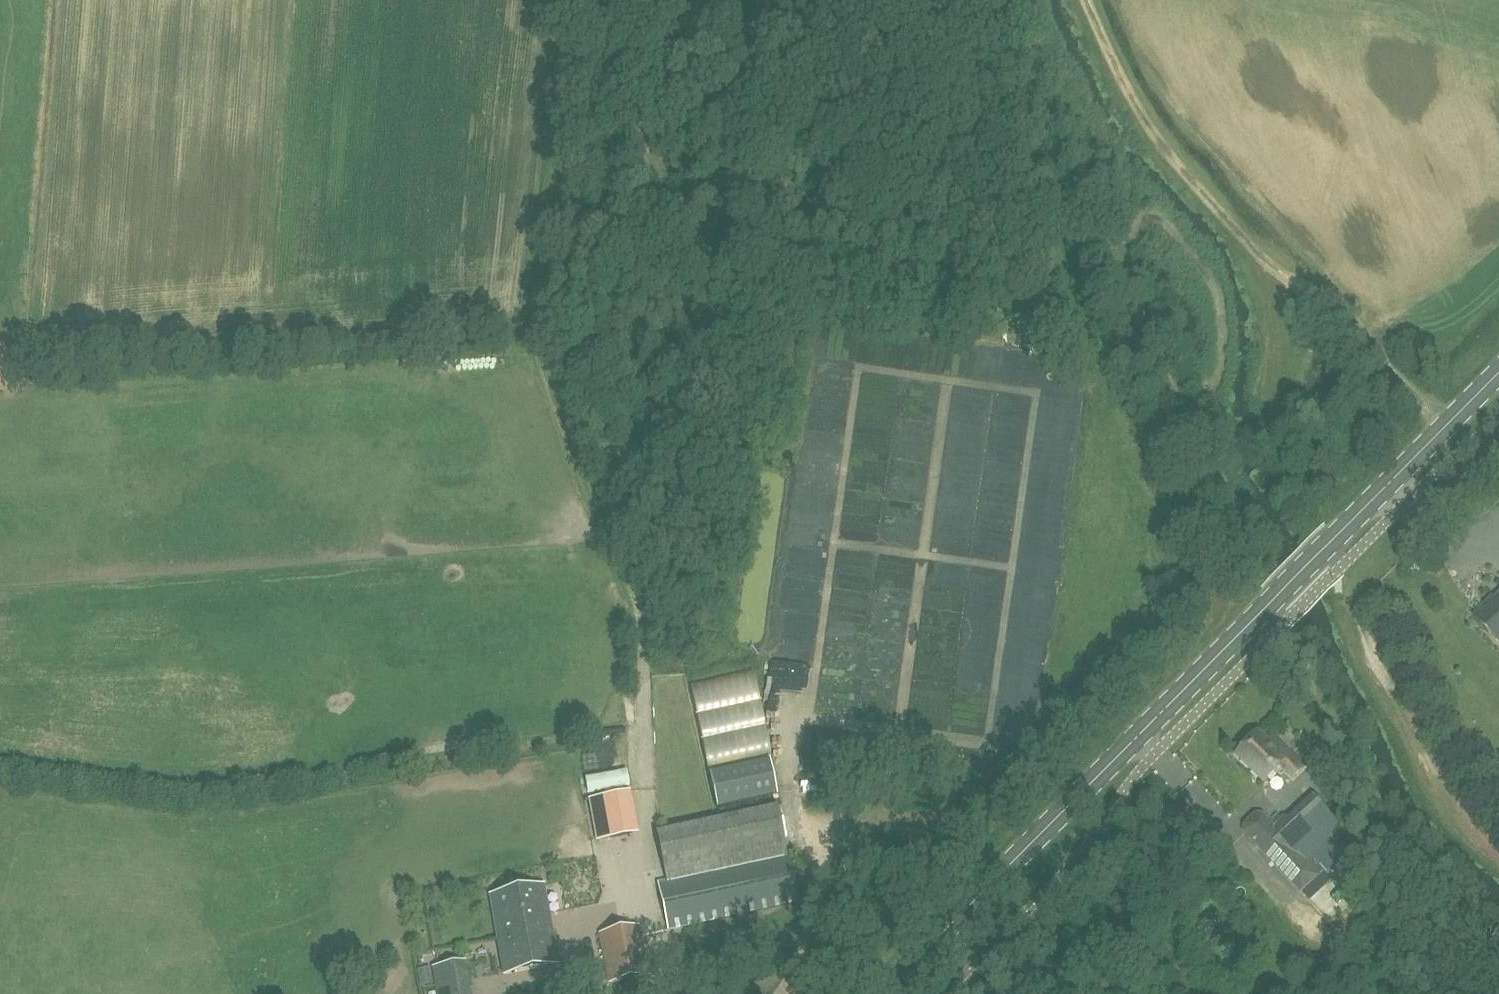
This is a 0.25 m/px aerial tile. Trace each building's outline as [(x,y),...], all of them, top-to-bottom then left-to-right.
[(1486,605),(1484,602),(1472,614),(1498,642),(1498,641),(1498,592),(1486,605)] [(703,718),(707,742),(711,765),(774,755),(762,680),(698,690),(702,718),(703,718)] [(1294,777),(1304,767),(1274,739),(1270,743),(1259,733),(1238,755),(1266,781),(1281,765),(1294,777)] [(769,760),(709,773),(717,808),(776,795),(769,760)] [(634,834),(626,791),(586,799),(594,842),(634,834)] [(1248,831),(1302,892),(1329,922),(1364,890),(1348,851),(1347,831),(1327,810),(1330,808),(1315,792),(1290,815),(1287,813),(1275,825),(1266,816),(1258,813),(1247,824),(1248,831)] [(665,879),(786,853),(776,806),(655,832),(665,879)] [(786,853),(665,879),(657,880),(667,928),(799,900),(789,852),(786,853)] [(505,972),(557,962),(542,884),(490,894),(505,972)] [(641,935),(642,934),(639,924),(590,934),(596,964),(603,962),(607,982),(649,973),(641,935)] [(463,961),(430,967),(435,993),(469,993),(463,961)]
